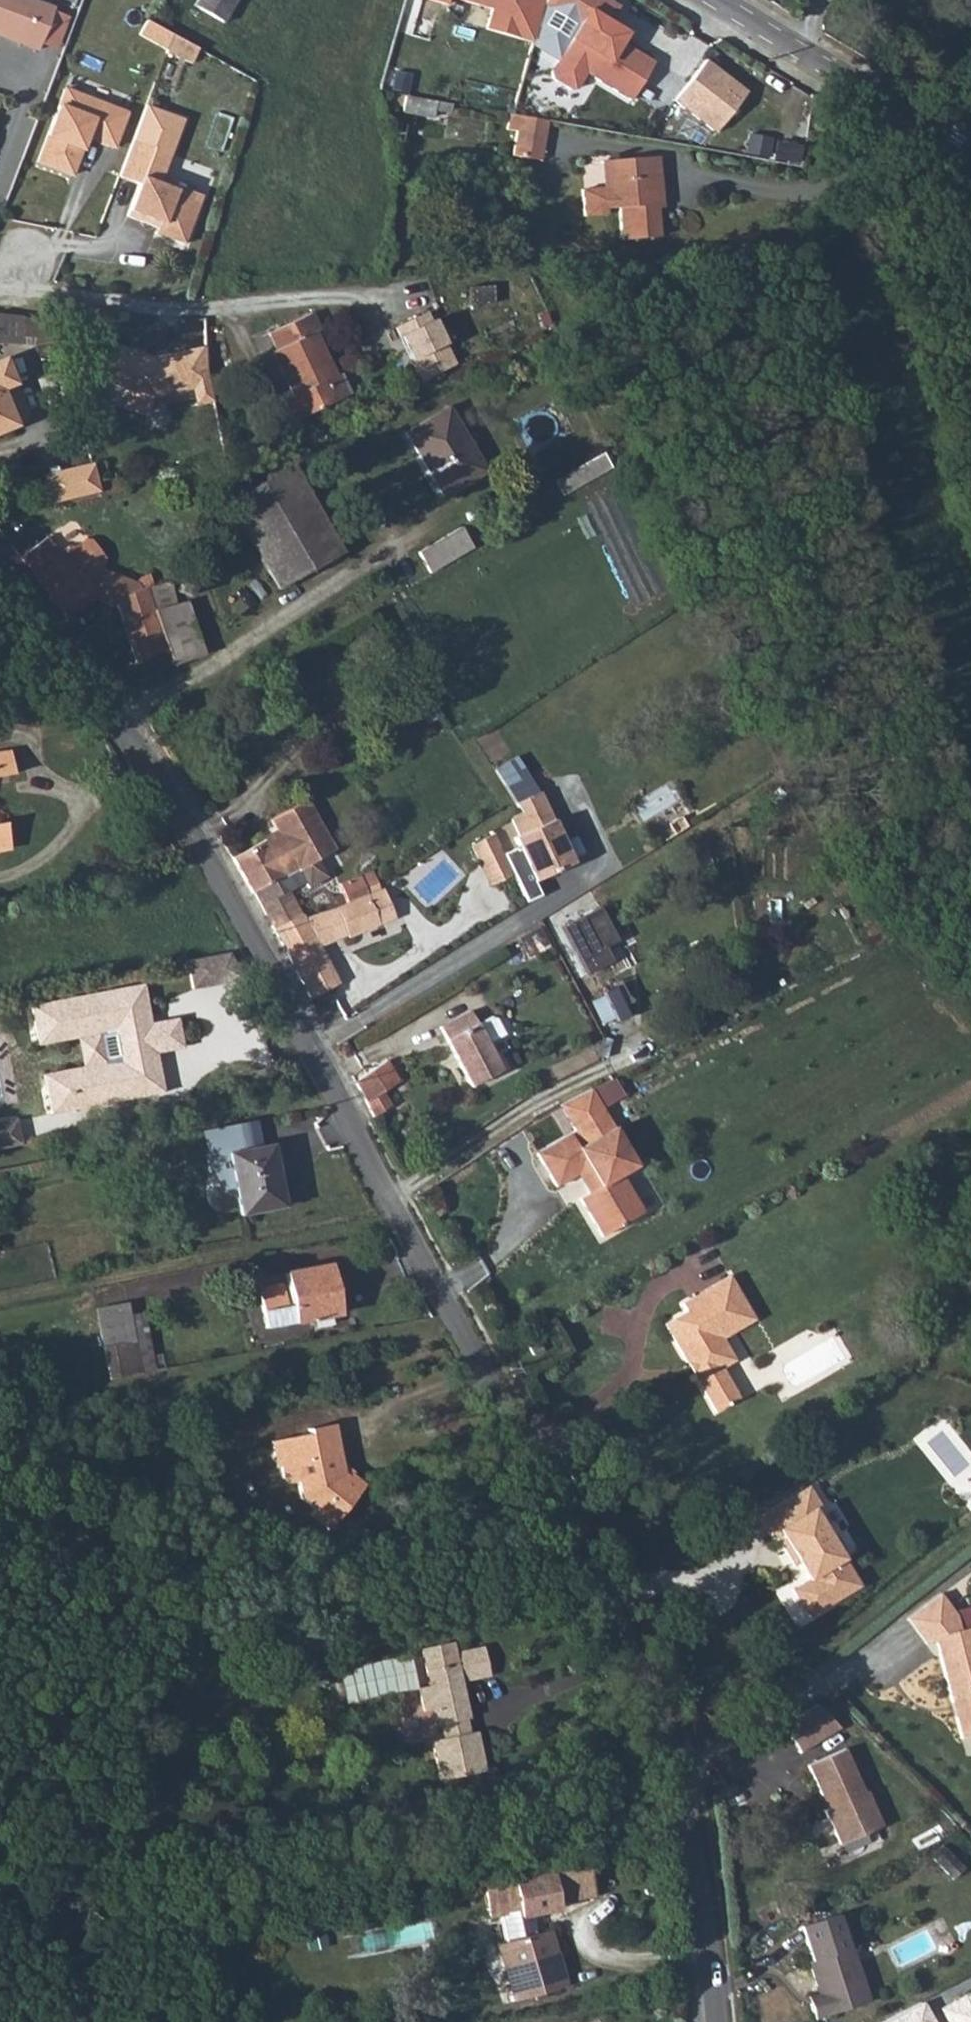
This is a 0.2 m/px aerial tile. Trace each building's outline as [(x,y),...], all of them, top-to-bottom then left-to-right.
[(52,6),(38,0),(36,0),(0,0),(0,30),(7,33),(5,38),(36,49),(38,50),(55,7),(52,6)] [(226,30),(242,0),(206,0),(198,14),(226,30)] [(496,12),(490,32),(537,46),(547,11),(550,0),(456,0),(496,12)] [(591,18),(601,1),(600,0),(550,0),(547,11),(580,32),(552,78),(552,84),(573,97),(578,94),(587,79),(630,105),(653,67),(611,41),(598,33),(603,25),(591,18)] [(411,17),(405,35),(420,40),(426,22),(411,17)] [(616,32),(603,25),(598,33),(611,41),(616,32)] [(172,34),(165,51),(191,62),(196,48),(172,34)] [(704,61),(673,101),(715,133),(746,93),(704,61)] [(398,112),(445,121),(448,105),(401,96),(398,112)] [(110,155),(123,120),(60,97),(33,170),(68,183),(82,145),(110,155)] [(186,129),(149,114),(123,185),(142,193),(131,223),(161,234),(159,241),(188,252),(207,204),(164,188),(186,129)] [(554,150),(559,126),(528,121),(523,145),(554,150)] [(551,166),(554,150),(523,145),(520,160),(551,166)] [(663,163),(617,166),(620,193),(607,193),(587,195),(590,222),(613,220),(612,214),(624,214),(627,244),(663,242),(661,214),(660,201),(666,200),(663,163)] [(620,193),(617,166),(605,166),(607,193),(620,193)] [(284,398),(285,401),(324,380),(321,375),(332,369),(308,329),(312,326),(302,309),(262,333),(271,349),(267,352),(292,392),(284,398)] [(422,380),(457,364),(448,346),(451,343),(440,317),(434,320),(431,311),(399,327),(422,380)] [(37,319),(9,319),(8,352),(37,352),(37,319)] [(168,364),(119,346),(106,382),(135,392),(128,411),(150,419),(156,402),(215,390),(208,352),(174,358),(175,363),(168,364)] [(0,362),(0,434),(14,427),(13,425),(24,420),(26,416),(1,362),(0,362)] [(324,380),(335,374),(332,369),(321,375),(324,380)] [(345,389),(335,374),(324,380),(333,396),(345,389)] [(324,380),(285,401),(296,419),(333,396),(324,380)] [(494,471),(455,406),(412,430),(452,496),(494,471)] [(87,463),(37,476),(44,506),(95,494),(87,463)] [(230,505),(281,591),(349,552),(298,465),(257,489),(242,498),(230,505)] [(238,490),(242,498),(257,489),(252,482),(238,490)] [(23,555),(47,584),(85,553),(82,549),(88,544),(88,537),(80,526),(72,525),(66,530),(59,529),(50,537),(38,521),(12,540),(23,555)] [(439,571),(482,547),(470,526),(427,551),(439,571)] [(85,553),(47,584),(77,621),(101,600),(119,610),(116,601),(144,592),(140,583),(136,584),(106,572),(103,575),(85,553)] [(149,590),(170,655),(175,667),(206,657),(188,602),(171,607),(163,585),(149,590)] [(119,610),(133,650),(139,666),(170,655),(149,590),(144,592),(116,601),(119,610)] [(379,630),(374,621),(363,627),(368,637),(379,630)] [(511,757),(490,770),(502,789),(523,775),(511,757)] [(538,792),(511,803),(521,819),(511,826),(516,836),(510,838),(530,881),(569,863),(538,792)] [(247,876),(278,935),(307,918),(293,893),(310,884),(312,890),(332,879),(323,863),(341,853),(313,802),(277,823),(285,837),(240,863),(247,876)] [(510,854),(499,838),(478,852),(489,869),(510,854)] [(333,893),(338,914),(373,905),(387,901),(384,893),(381,883),(333,893)] [(307,918),(278,935),(288,953),(314,1003),(344,989),(325,951),(352,941),(353,944),(401,924),(392,899),(387,901),(373,905),(338,914),(309,922),(307,918)] [(599,908),(561,928),(586,974),(611,961),(601,943),(615,939),(599,908)] [(233,971),(218,944),(174,953),(181,983),(233,971)] [(38,1103),(152,1081),(146,1049),(142,1050),(141,1041),(137,1018),(135,1010),(138,1009),(133,976),(18,999),(27,1038),(66,1031),(88,1026),(94,1055),(71,1060),(32,1068),(38,1103)] [(615,985),(603,990),(615,1019),(627,1014),(615,985)] [(137,1018),(141,1041),(171,1034),(168,1011),(137,1018)] [(468,1017),(436,1032),(468,1094),(499,1078),(484,1049),(475,1031),(468,1017)] [(475,1031),(484,1049),(501,1041),(493,1026),(488,1024),(475,1031)] [(66,1031),(71,1060),(94,1055),(88,1026),(66,1031)] [(389,1065),(352,1087),(371,1125),(393,1112),(386,1098),(403,1087),(389,1065)] [(533,1164),(552,1194),(553,1196),(581,1179),(593,1197),(578,1207),(602,1245),(643,1219),(620,1183),(635,1173),(611,1135),(587,1097),(555,1113),(572,1140),(553,1152),(533,1164)] [(11,1140),(6,1115),(0,1116),(0,1142),(11,1140)] [(191,1124),(197,1152),(243,1143),(237,1116),(191,1124)] [(225,1213),(269,1205),(254,1141),(243,1143),(197,1152),(196,1175),(197,1186),(210,1191),(220,1189),(225,1213)] [(332,1317),(322,1268),(278,1277),(280,1286),(284,1308),(257,1313),(261,1332),(332,1317)] [(667,1332),(691,1369),(698,1364),(707,1379),(700,1383),(722,1418),(746,1403),(728,1375),(741,1366),(727,1344),(758,1323),(730,1280),(683,1311),(688,1318),(667,1332)] [(253,1293),(257,1313),(284,1308),(280,1286),(253,1293)] [(135,1385),(146,1382),(138,1341),(127,1342),(122,1322),(93,1327),(100,1365),(128,1359),(135,1385)] [(524,1358),(533,1371),(542,1366),(533,1352),(524,1358)] [(698,1364),(691,1369),(700,1383),(707,1379),(698,1364)] [(310,1462),(336,1459),(331,1427),(304,1432),(305,1440),(310,1462)] [(265,1447),(270,1474),(276,1472),(279,1488),(296,1488),(300,1501),(317,1513),(310,1522),(333,1533),(363,1486),(349,1476),(346,1479),(340,1478),(336,1459),(310,1462),(305,1440),(265,1447)] [(812,1520),(799,1500),(749,1533),(761,1552),(766,1549),(786,1582),(791,1579),(801,1594),(781,1607),(798,1634),(849,1601),(832,1575),(835,1564),(827,1552),(820,1551),(804,1525),(812,1520)] [(935,1641),(949,1700),(954,1698),(958,1713),(954,1715),(960,1736),(970,1733),(970,1619),(969,1607),(954,1611),(941,1593),(907,1617),(926,1644),(935,1641)] [(430,1787),(474,1778),(466,1740),(457,1741),(454,1725),(458,1724),(451,1688),(485,1682),(478,1653),(449,1659),(447,1650),(416,1656),(422,1690),(413,1692),(418,1717),(428,1716),(430,1730),(436,1730),(439,1746),(422,1749),(430,1787)] [(404,1658),(333,1672),(340,1707),(411,1693),(404,1658)] [(821,1701),(781,1725),(797,1750),(837,1726),(821,1701)] [(842,1747),(805,1763),(824,1807),(822,1808),(836,1842),(879,1823),(864,1790),(861,1791),(842,1747)] [(948,1878),(961,1868),(941,1842),(928,1851),(948,1878)] [(588,1898),(582,1868),(471,1893),(477,1921),(491,1921),(502,1950),(495,1952),(513,2005),(567,1989),(547,1933),(533,1938),(529,1918),(554,1913),(552,1906),(588,1898)] [(17,1922),(14,1908),(0,1911),(0,1916),(3,1925),(17,1922)] [(833,1912),(796,1926),(808,1958),(806,1959),(817,1991),(820,1998),(808,2002),(814,2017),(867,1998),(847,1944),(845,1945),(833,1912)] [(936,2007),(944,2021),(970,2021),(970,1983),(953,1992),(955,1997),(936,2007)] [(820,1998),(817,1991),(806,1995),(808,2002),(820,1998)] [(883,2021),(933,2021),(922,2001),(883,2021)]
